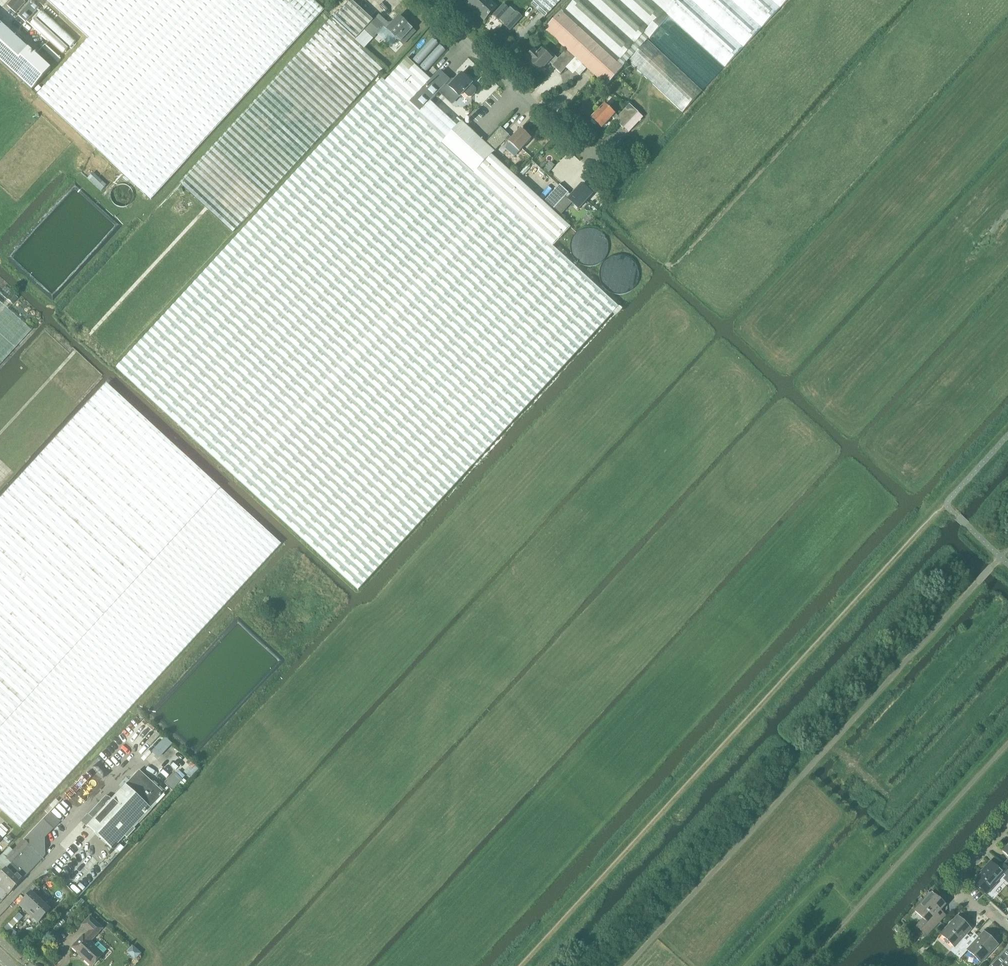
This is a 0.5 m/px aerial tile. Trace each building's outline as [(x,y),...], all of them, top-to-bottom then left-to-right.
[(19,2),(21,3),(23,0),(13,0),(9,6),(15,9),(19,2)] [(489,0),(468,0),(465,2),(485,20),(497,8),(489,0)] [(561,0),(535,0),(531,4),(545,17),(561,0)] [(334,20),(356,40),(373,21),(351,1),(334,20)] [(500,20),(509,10),(504,5),(494,16),(499,21),(500,20)] [(511,8),(509,10),(500,20),(505,25),(504,25),(510,31),(522,17),(517,12),(516,13),(511,8)] [(77,40),(44,9),(31,23),(64,54),(77,40)] [(561,12),(545,30),(567,50),(576,58),(575,58),(606,87),(623,68),(563,13),(561,12)] [(373,21),(356,40),(365,49),(384,27),(397,39),(404,45),(416,32),(410,26),(399,17),(390,26),(388,24),(388,23),(384,19),(379,15),(373,21)] [(33,89),(53,68),(0,20),(0,59),(33,89)] [(426,71),(447,49),(434,37),(413,59),(426,71)] [(534,50),(527,58),(531,62),(530,63),(541,72),(550,62),(553,65),(552,66),(561,74),(575,58),(576,58),(567,50),(559,58),(545,46),(539,53),(534,50)] [(120,369),(120,370),(148,396),(177,423),(316,273),(443,135),(453,124),(454,122),(431,101),(446,84),(460,97),(464,93),(469,97),(472,97),(474,95),(477,92),(476,89),(474,87),(472,85),(472,84),(462,74),(452,84),(449,81),(450,80),(440,71),(433,79),(429,75),(410,59),(409,60),(407,58),(386,81),(385,80),(300,173),(256,221),(120,369)] [(624,129),(639,113),(630,104),(618,117),(605,104),(592,119),(602,128),(613,117),(616,120),(615,120),(624,129)] [(316,273),(177,423),(239,479),(258,458),(295,417),(314,396),(338,371),(474,223),(499,196),(517,176),(492,154),(506,139),(520,151),(532,138),(522,129),(521,129),(512,139),(509,136),(510,135),(501,127),(486,143),(474,132),(462,121),(458,126),(454,122),(453,124),(443,135),(316,273)] [(102,190),(108,184),(94,171),(88,177),(102,190)] [(258,458),(239,479),(251,490),(360,589),(619,306),(554,246),(572,226),(571,225),(553,209),(565,196),(579,209),(592,195),(582,185),(571,196),(568,193),(569,193),(560,185),(545,201),(517,176),(499,196),(474,223),(338,371),(314,396),(295,417),(258,458)] [(605,248),(605,247),(604,244),(603,242),(602,239),(600,237),(598,236),(596,235),(593,234),(591,234),(588,234),(585,235),(583,236),(581,238),(580,239),(579,242),(578,245),(578,247),(578,250),(579,253),(580,254),(581,257),(583,258),(586,260),(590,261),(593,261),(596,260),(598,259),(600,257),(602,255),(603,253),(604,251),(605,248)] [(637,275),(637,272),(636,269),(634,266),(633,264),(631,263),(629,261),(626,260),(622,260),(620,260),(617,261),(614,262),(612,264),(610,266),(609,268),(608,271),(607,274),(607,276),(608,279),(609,282),(610,284),(613,286),(615,288),(619,289),(621,290),(624,289),(627,289),(630,287),(632,286),(634,284),(636,281),(637,278),(637,275)] [(14,304),(19,299),(13,294),(8,299),(14,304)] [(166,735),(152,750),(160,757),(174,742),(166,735)] [(173,789),(186,775),(179,768),(166,782),(173,789)] [(127,838),(130,835),(136,829),(133,827),(165,793),(140,770),(112,800),(110,797),(106,796),(89,815),(87,815),(82,821),(82,822),(86,826),(88,826),(89,828),(113,849),(125,836),(127,838)] [(0,876),(0,886),(2,888),(3,887),(10,893),(24,877),(43,858),(44,856),(44,837),(59,821),(50,813),(24,840),(7,858),(12,863),(7,869),(6,869),(0,876)] [(4,839),(8,835),(8,834),(10,832),(3,825),(1,827),(0,827),(0,835),(4,839)] [(1007,875),(1007,868),(1003,864),(998,869),(992,863),(974,882),(986,893),(1003,874),(1006,877),(1007,875)] [(39,922),(50,910),(35,895),(40,890),(32,883),(22,893),(27,898),(20,905),(39,922)] [(63,886),(59,890),(67,898),(72,894),(63,886)] [(936,915),(945,906),(932,894),(915,912),(924,920),(917,927),(927,936),(941,920),(936,915)] [(81,900),(75,906),(78,908),(84,903),(81,900)] [(10,923),(13,927),(24,915),(20,912),(10,923)] [(72,947),(84,958),(84,959),(90,965),(91,964),(93,965),(107,950),(98,943),(95,946),(94,945),(94,944),(91,941),(103,928),(90,916),(82,925),(89,931),(84,936),(83,935),(72,947)] [(955,955),(960,950),(966,943),(962,939),(971,929),(958,917),(941,935),(954,947),(951,951),(955,955)] [(966,943),(960,950),(964,954),(967,951),(981,963),(998,945),(984,933),(975,942),(971,938),(966,943)] [(136,959),(143,952),(134,944),(128,951),(136,959)] [(1002,965),(1007,965),(1007,958),(1006,961),(1001,956),(992,965),(1001,965),(1002,965)]
